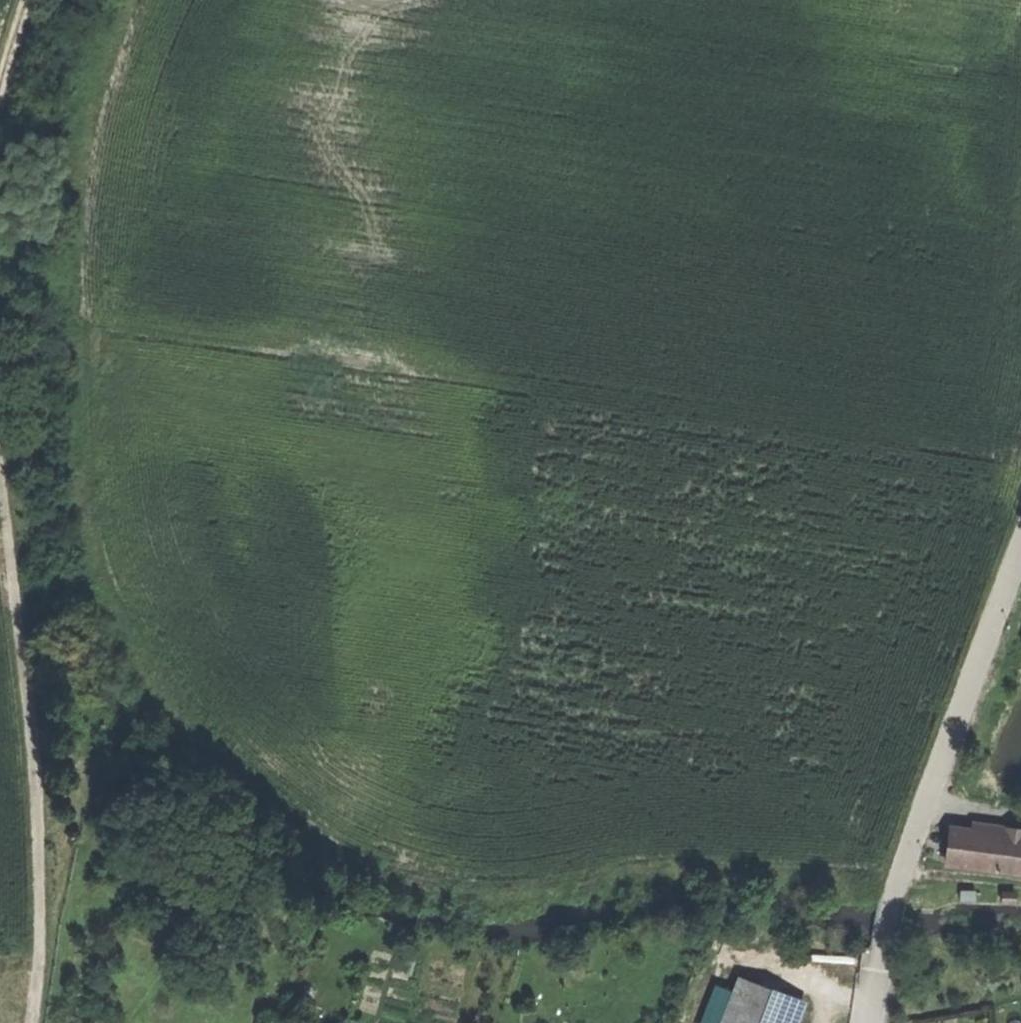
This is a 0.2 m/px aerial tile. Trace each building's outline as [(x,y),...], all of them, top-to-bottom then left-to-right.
[(980,831),(981,822),(969,821),(968,830),(975,830),(980,831)] [(981,822),(980,831),(1020,835),(1020,826),(981,822)] [(971,869),(975,830),(968,830),(945,827),(941,866),(971,869)] [(1020,874),(1020,835),(980,831),(975,830),(971,869),(1020,874)] [(957,890),(958,907),(977,907),(977,889),(957,890)] [(995,894),(995,906),(1008,906),(1008,894),(995,894)] [(802,1003),(741,979),(724,1022),(795,1022),(802,1003)]
